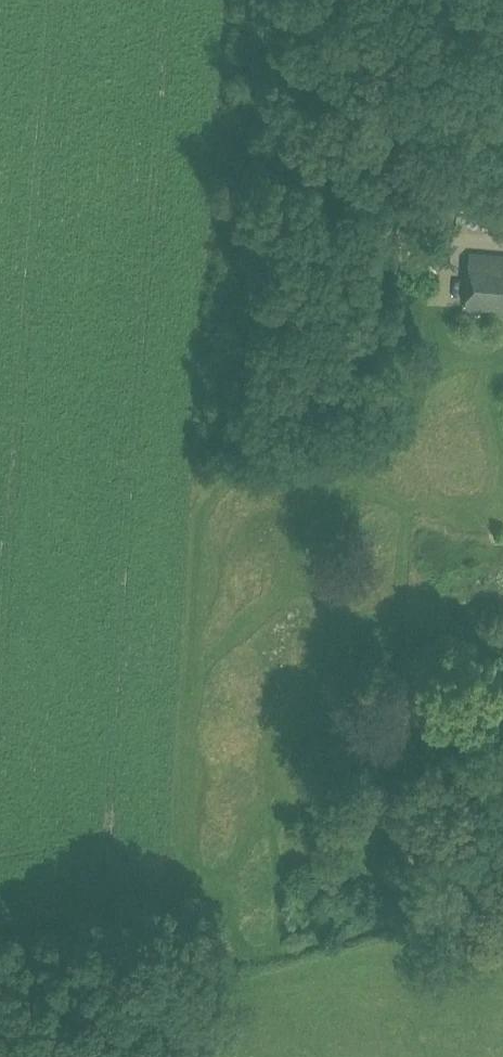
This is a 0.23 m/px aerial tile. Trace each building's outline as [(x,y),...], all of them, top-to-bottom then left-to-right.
[(502,312),(502,255),(470,252),(466,309),(502,312)]
